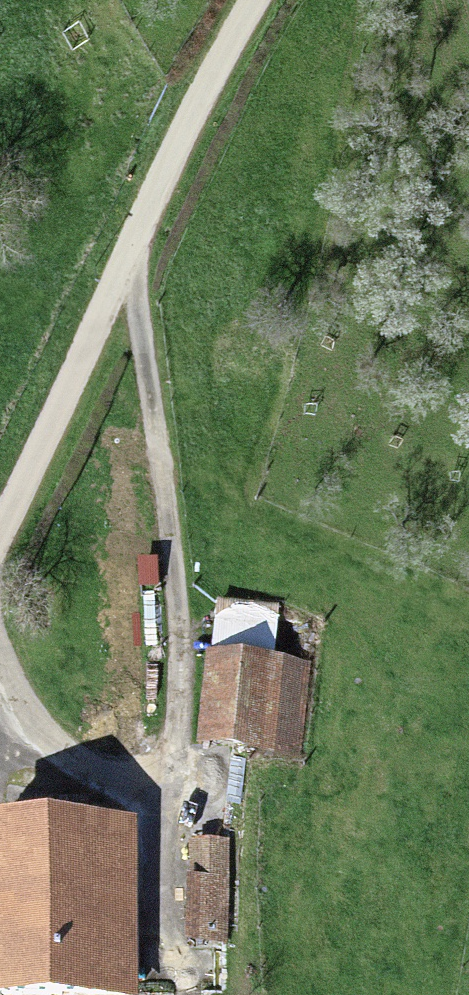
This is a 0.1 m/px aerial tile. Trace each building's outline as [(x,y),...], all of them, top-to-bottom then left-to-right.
[(313,667),(197,661),(192,757),(308,763),(313,667)] [(0,813),(0,989),(137,989),(135,813),(0,813)] [(231,845),(189,844),(189,946),(231,946),(231,845)]
